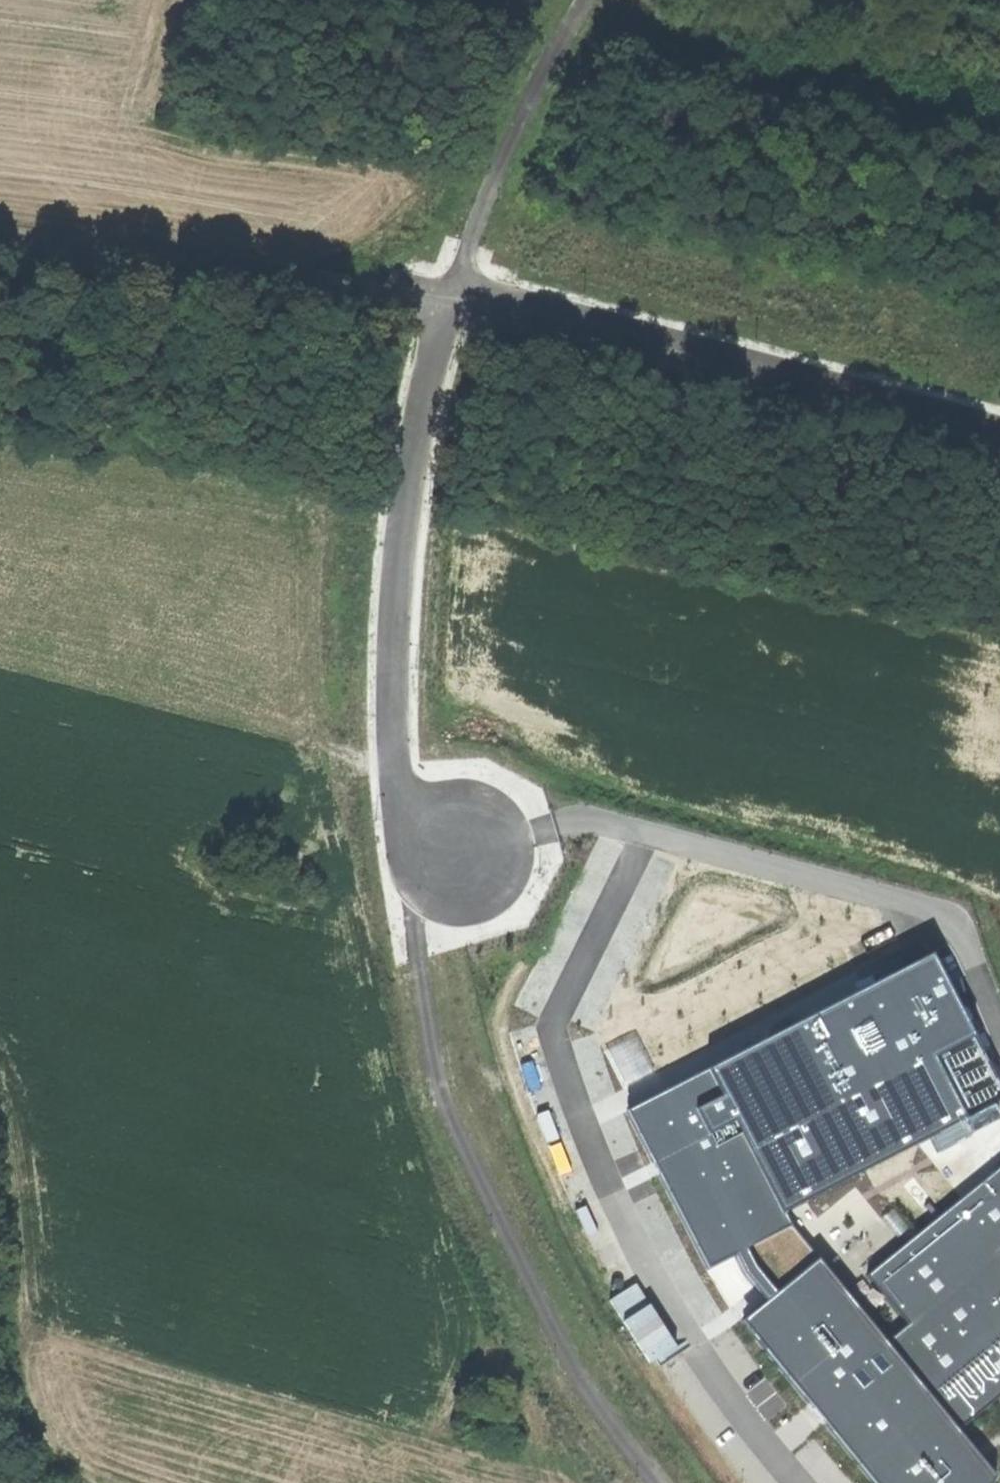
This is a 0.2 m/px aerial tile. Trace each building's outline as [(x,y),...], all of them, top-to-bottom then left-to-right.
[(887,1342),(959,1430),(999,1397),(999,1168),(868,1275),(908,1324),(887,1342)] [(743,1320),(875,1482),(992,1482),(997,1476),(979,1454),(959,1430),(887,1342),(820,1259),(743,1320)]
